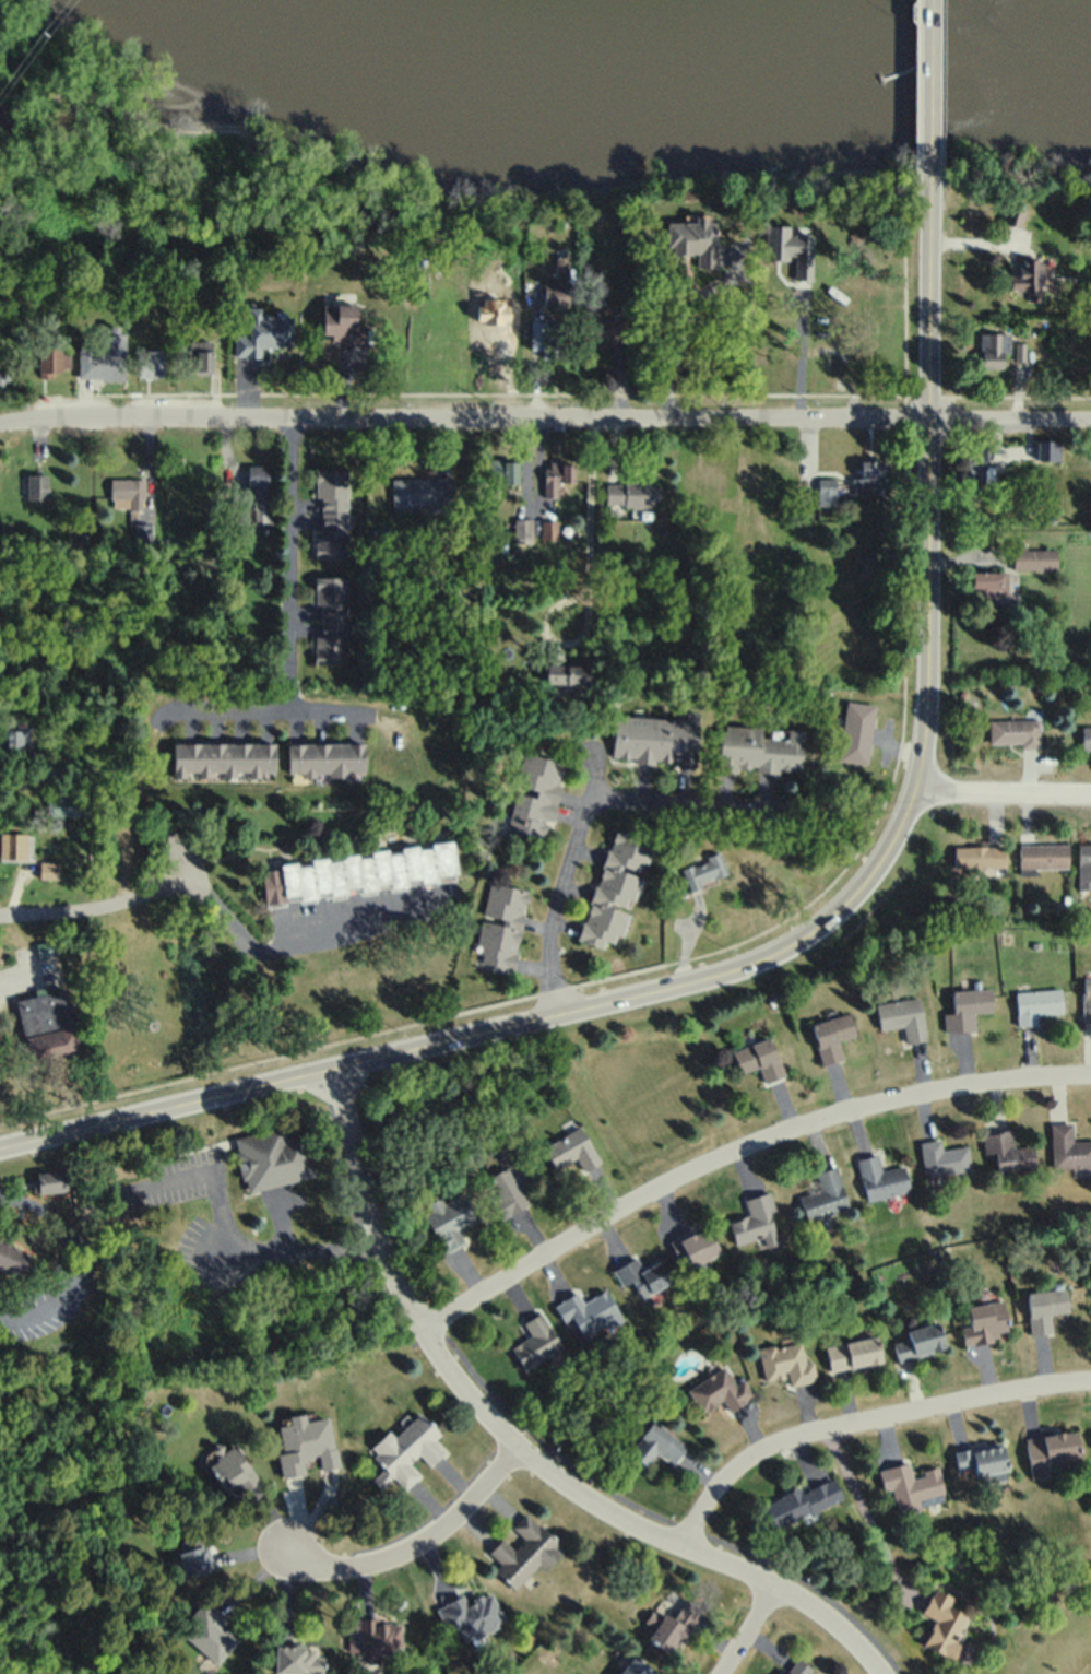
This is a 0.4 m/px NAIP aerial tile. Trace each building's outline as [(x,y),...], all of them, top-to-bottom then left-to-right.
[(695,217),(695,225),(667,225),(667,247),(674,247),(674,255),(697,254),(697,271),(723,270),(723,247),(743,246),(743,225),(711,226),(711,217),(695,217)] [(763,226),(762,260),(784,260),(784,256),(797,256),(796,279),(818,279),(818,237),(791,236),(791,227),(763,226)] [(556,258),(556,278),(571,278),(571,258),(556,258)] [(1021,260),(1021,268),(1013,268),(1013,282),(1009,282),(1009,293),(1023,293),(1023,302),(1040,302),(1040,291),(1053,291),(1054,261),(1021,260)] [(544,284),(543,307),(566,308),(567,285),(544,284)] [(836,306),(837,318),(872,316),(871,288),(808,292),(809,307),(836,306)] [(323,307),(322,339),(339,339),(339,346),(361,346),(363,329),(356,328),(356,307),(323,307)] [(247,310),(247,335),(232,335),(230,358),(264,358),(264,347),(289,347),(290,319),(261,319),(261,310),(247,310)] [(594,320),(594,343),(616,343),(616,351),(636,352),(636,321),(594,320)] [(531,323),(531,352),(543,352),(543,365),(570,365),(570,323),(531,323)] [(977,335),(977,361),(981,361),(981,367),(1004,367),(1004,354),(1008,354),(1009,337),(977,335)] [(187,342),(187,362),(194,362),(194,374),(211,373),(211,342),(187,342)] [(1015,343),(1013,359),(1025,359),(1025,343),(1015,343)] [(36,345),(37,377),(60,377),(60,367),(69,367),(68,353),(60,353),(60,345),(36,345)] [(78,346),(78,379),(126,378),(124,356),(105,357),(104,345),(78,346)] [(135,352),(137,379),(159,378),(159,351),(135,352)] [(10,389),(10,368),(0,368),(0,389),(10,389)] [(814,375),(814,390),(836,390),(836,375),(814,375)] [(1036,441),(1036,460),(1058,460),(1058,441),(1036,441)] [(964,448),(963,476),(973,476),(972,485),(996,486),(997,467),(985,465),(986,449),(964,448)] [(550,458),(550,474),(544,474),(544,495),(560,495),(561,484),(574,485),(574,465),(559,464),(559,459),(550,458)] [(487,461),(487,484),(519,484),(519,467),(503,465),(503,461),(487,461)] [(861,463),(861,481),(851,481),(851,495),(886,495),(886,463),(861,463)] [(246,469),(246,497),(253,497),(253,524),(272,524),(271,469),(246,469)] [(313,471),(313,499),(321,499),(320,531),(313,531),(313,559),(347,559),(347,471),(313,471)] [(26,475),(25,502),(46,503),(47,476),(26,475)] [(392,481),(392,509),(415,509),(414,504),(451,504),(451,480),(392,481)] [(817,480),(817,506),(834,506),(834,480),(817,480)] [(110,481),(110,509),(142,509),(142,481),(110,481)] [(607,484),(607,504),(626,504),(626,510),(662,509),(661,484),(607,484)] [(247,507),(223,506),(222,523),(246,523),(247,507)] [(531,520),(530,538),(512,538),(512,520),(531,520)] [(541,522),(541,541),(557,541),(557,522),(541,522)] [(132,526),(132,544),(150,544),(150,526),(132,526)] [(372,529),(372,541),(388,541),(388,529),(372,529)] [(2,530),(2,541),(12,541),(12,530),(2,530)] [(79,535),(79,546),(92,546),(91,535),(79,535)] [(1019,547),(1019,551),(1012,551),(1012,570),(1056,570),(1056,553),(1025,553),(1025,547),(1019,547)] [(972,576),(972,593),(994,593),(994,606),(1012,606),(1011,576),(972,576)] [(312,667),(346,667),(346,578),(312,578),(312,606),(321,606),(321,638),(312,638),(312,667)] [(544,646),(542,684),(588,686),(589,667),(565,665),(566,647),(544,646)] [(846,704),(838,759),(867,764),(875,708),(846,704)] [(615,717),(613,761),(701,767),(704,722),(615,717)] [(988,721),(988,743),(1022,743),(1022,750),(1039,750),(1039,721),(988,721)] [(5,732),(0,731),(0,749),(32,750),(32,722),(5,722),(5,732)] [(786,732),(786,740),(782,740),(783,731),(771,731),(771,741),(760,740),(760,731),(721,729),(720,771),(736,771),(736,766),(743,766),(742,770),(792,773),(792,769),(801,769),(803,732),(786,732)] [(1081,730),(1081,754),(1090,754),(1090,730),(1081,730)] [(173,743),(173,779),(187,779),(187,774),(198,774),(198,779),(211,779),(211,773),(224,773),(224,777),(234,778),(234,771),(249,771),(248,779),(261,779),(261,771),(275,771),(276,745),(173,743)] [(289,746),(290,774),(328,774),(328,778),(353,777),(353,771),(366,770),(365,745),(289,746)] [(506,827),(525,755),(568,767),(553,821),(537,816),(532,835),(506,827)] [(50,797),(50,818),(88,818),(90,798),(50,797)] [(615,832),(577,940),(608,951),(616,932),(625,935),(630,919),(625,918),(651,845),(615,832)] [(0,836),(0,860),(29,861),(31,836),(0,836)] [(261,870),(265,906),(452,880),(447,844),(261,870)] [(1019,844),(1020,876),(1037,875),(1036,868),(1071,868),(1071,844),(1019,844)] [(1077,892),(1090,892),(1090,846),(1077,846),(1077,892)] [(956,849),(957,870),(968,870),(968,876),(984,875),(984,868),(1008,868),(1008,848),(956,849)] [(679,870),(690,895),(703,889),(700,882),(726,871),(719,853),(705,858),(708,863),(696,868),(693,864),(679,870)] [(40,864),(41,877),(58,877),(58,864),(40,864)] [(487,883),(470,953),(478,955),(476,965),(514,974),(520,954),(513,953),(523,917),(518,915),(521,905),(526,906),(527,899),(518,897),(519,892),(487,883)] [(35,944),(38,959),(60,954),(56,939),(35,944)] [(16,1002),(31,1065),(83,1053),(69,991),(47,995),(45,988),(33,990),(34,999),(16,1002)] [(953,992),(957,1013),(940,1015),(944,1036),(976,1031),(974,1014),(993,1012),(989,988),(953,992)] [(1015,993),(1017,1026),(1043,1025),(1042,1016),(1064,1015),(1063,991),(1015,993)] [(874,1004),(877,1029),(902,1026),(904,1045),(929,1041),(923,998),(874,1004)] [(810,1027),(822,1065),(844,1059),(839,1040),(856,1036),(851,1016),(810,1027)] [(734,1054),(742,1074),(761,1065),(767,1081),(782,1074),(769,1040),(734,1054)] [(1071,1139),(1071,1122),(1050,1122),(1050,1166),(1090,1165),(1090,1139),(1071,1139)] [(544,1148),(554,1164),(574,1152),(585,1171),(603,1162),(581,1127),(544,1148)] [(233,1141),(247,1194),(316,1176),(306,1136),(284,1142),(281,1128),(233,1141)] [(1035,1168),(1033,1144),(1014,1146),(1012,1129),(982,1132),(984,1154),(993,1153),(995,1172),(1035,1168)] [(942,1148),(941,1138),(919,1141),(923,1175),(970,1170),(967,1145),(942,1148)] [(903,1165),(880,1169),(877,1154),(857,1157),(865,1198),(908,1190),(903,1165)] [(520,1155),(535,1178),(521,1187),(531,1201),(499,1222),(475,1186),(520,1155)] [(815,1171),(819,1189),(799,1194),(806,1219),(847,1208),(836,1166),(815,1171)] [(32,1175),(33,1196),(67,1194),(66,1172),(32,1175)] [(762,1236),(765,1244),(778,1241),(769,1209),(773,1208),(769,1190),(744,1197),(748,1214),(727,1219),(733,1243),(762,1236)] [(466,1192),(481,1221),(456,1233),(463,1245),(443,1254),(425,1216),(430,1213),(426,1205),(442,1196),(446,1203),(466,1192)] [(676,1256),(684,1252),(690,1265),(719,1252),(706,1223),(668,1240),(676,1256)] [(19,1276),(28,1251),(0,1240),(0,1269),(19,1276)] [(640,1296),(669,1281),(656,1257),(640,1266),(632,1252),(611,1264),(621,1285),(631,1279),(640,1296)] [(1068,1310),(1066,1286),(1025,1290),(1030,1333),(1052,1331),(1050,1312),(1068,1310)] [(554,1306),(566,1327),(574,1321),(582,1336),(619,1317),(606,1293),(583,1305),(578,1294),(554,1306)] [(970,1324),(961,1325),(964,1342),(1008,1335),(1002,1298),(966,1304),(970,1324)] [(542,1313),(565,1351),(526,1375),(511,1351),(532,1337),(524,1324),(542,1313)] [(906,1328),(908,1336),(893,1340),(898,1359),(944,1347),(937,1319),(906,1328)] [(881,1362),(876,1334),(825,1344),(830,1371),(881,1362)] [(788,1384),(816,1379),(812,1359),(804,1361),(800,1340),(757,1347),(763,1379),(786,1375),(788,1384)] [(701,1412),(722,1399),(728,1409),(752,1394),(742,1378),(734,1383),(723,1365),(686,1387),(701,1412)] [(420,1411),(395,1435),(390,1429),(370,1449),(387,1465),(373,1478),(383,1489),(396,1476),(405,1486),(419,1473),(412,1465),(420,1457),(431,1469),(447,1453),(438,1443),(446,1436),(420,1411)] [(274,1454),(278,1480),(305,1475),(303,1463),(318,1460),(320,1469),(341,1465),(339,1452),(332,1452),(327,1419),(315,1422),(313,1413),(289,1417),(290,1426),(277,1429),(281,1453),(274,1454)] [(628,1451),(646,1464),(657,1449),(673,1461),(685,1444),(651,1419),(628,1451)] [(1025,1436),(1030,1473),(1080,1468),(1075,1430),(1025,1436)] [(1001,1440),(953,1450),(957,1469),(973,1466),(975,1475),(1007,1468),(1001,1440)] [(232,1445),(214,1459),(217,1462),(210,1469),(230,1495),(256,1474),(232,1445)] [(891,1487),(897,1510),(945,1498),(937,1466),(912,1472),(909,1460),(877,1468),(883,1490),(891,1487)] [(762,1502),(773,1526),(842,1497),(832,1474),(800,1488),(799,1486),(762,1502)] [(538,1563),(544,1569),(564,1548),(523,1511),(509,1527),(521,1538),(513,1547),(501,1536),(487,1551),(499,1562),(493,1569),(514,1588),(538,1563)] [(181,1533),(185,1541),(174,1544),(187,1579),(220,1567),(211,1544),(206,1545),(199,1525),(181,1533)] [(922,1645),(949,1657),(969,1615),(948,1605),(952,1596),(933,1587),(921,1612),(935,1619),(922,1645)] [(667,1607),(647,1637),(671,1653),(701,1607),(670,1588),(661,1603),(667,1607)] [(446,1632),(457,1627),(463,1640),(504,1623),(490,1591),(466,1602),(463,1594),(435,1606),(446,1632)] [(202,1602),(189,1617),(197,1624),(185,1638),(221,1667),(244,1639),(228,1627),(224,1634),(218,1629),(225,1622),(202,1602)] [(359,1652),(366,1652),(367,1662),(377,1662),(377,1653),(391,1652),(391,1645),(400,1645),(399,1621),(377,1622),(376,1617),(358,1618),(359,1652)] [(320,1655),(313,1655),(313,1645),(274,1645),(274,1673),(320,1673),(320,1655)] [(654,1672),(633,1654),(616,1673),(653,1673),(654,1672)] [(817,1673),(796,1657),(784,1673),(816,1673),(817,1673)]
